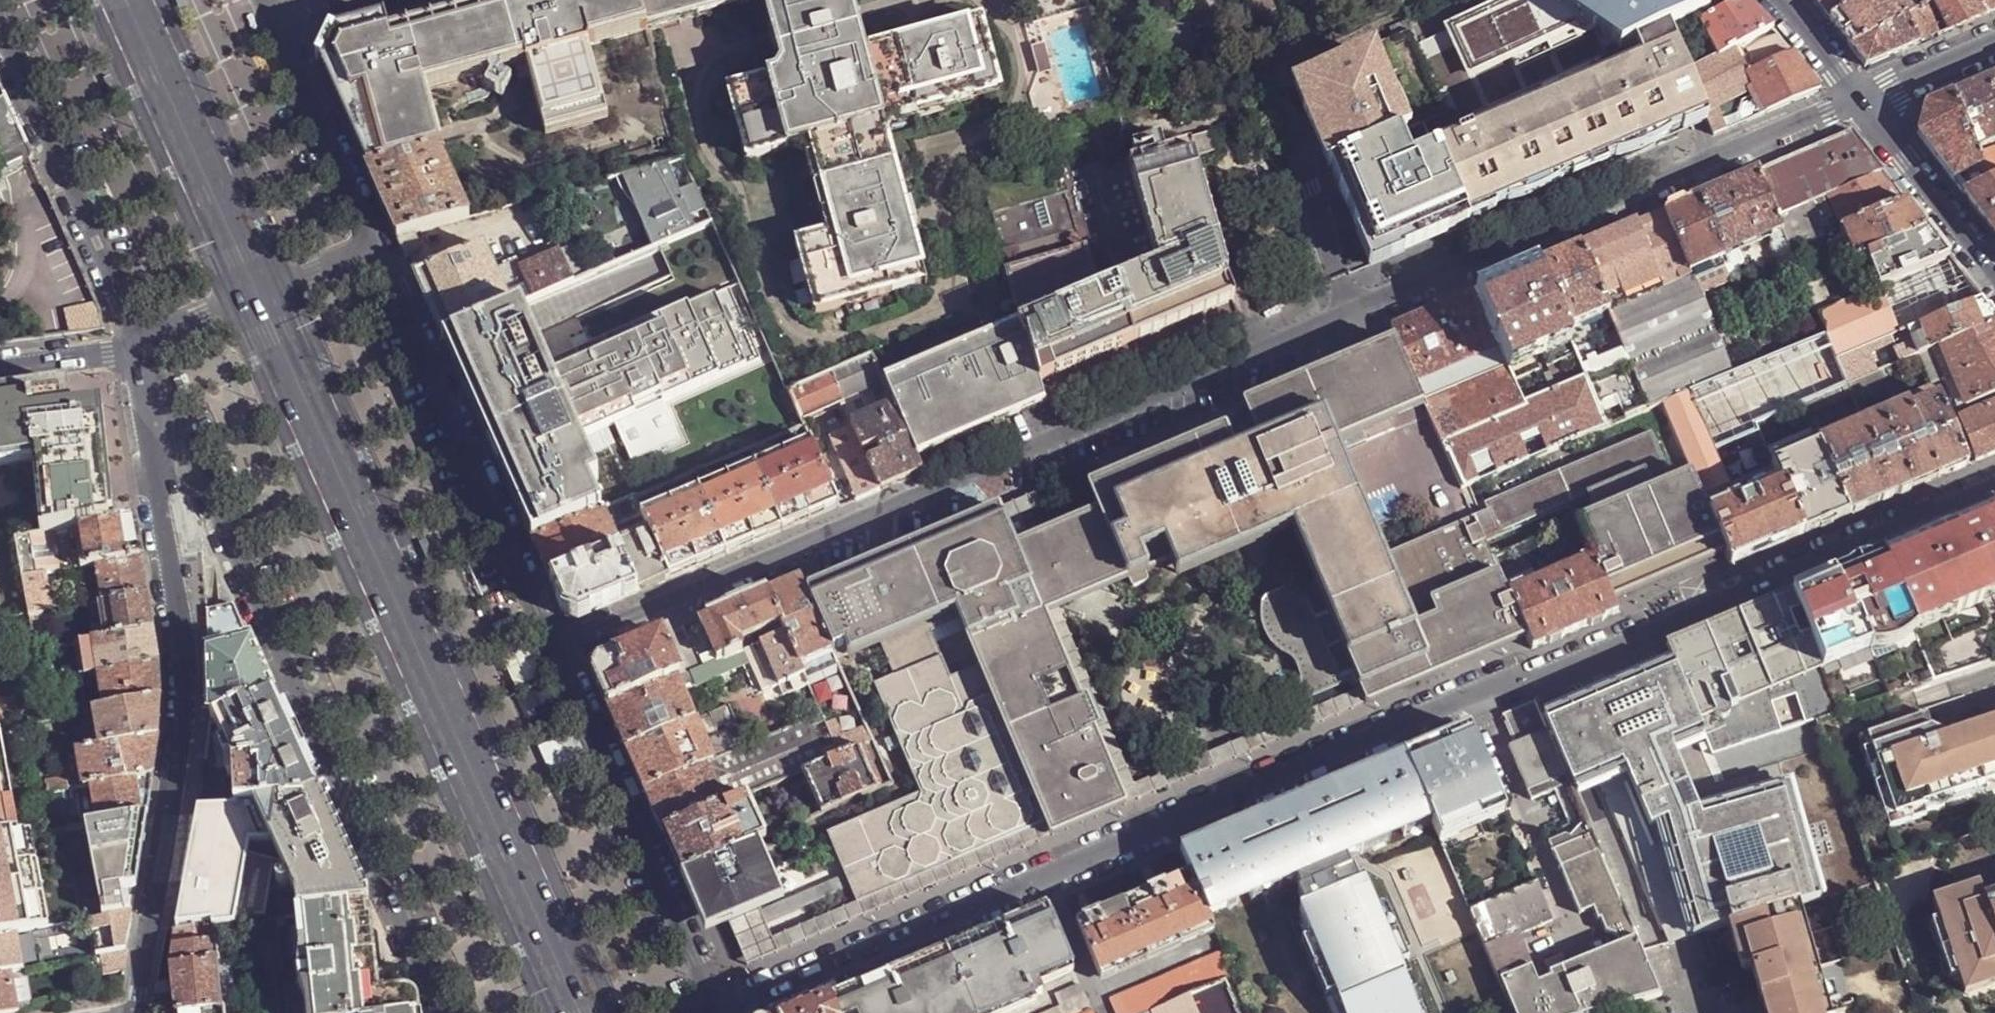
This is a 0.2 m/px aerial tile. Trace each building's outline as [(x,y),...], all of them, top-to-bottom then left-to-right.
[(369,170),(439,151),(442,150),(427,90),(526,65),(545,136),(607,120),(589,49),(649,33),(647,29),(639,0),(503,0),(388,30),(386,19),(344,29),(342,34),(328,66),(326,72),(329,79),(369,170)] [(386,19),(388,30),(503,0),(446,0),(384,16),(386,19)] [(647,29),(752,0),(639,0),(647,29)] [(814,315),(818,314),(799,245),(837,231),(835,227),(813,144),(813,141),(812,140),(789,147),(785,148),(749,158),(732,92),(767,82),(772,81),(786,77),(785,75),(765,0),(752,0),(647,29),(649,33),(758,4),(760,3),(779,69),(773,77),(726,89),(727,93),(746,162),(748,162),(802,147),(812,154),(832,229),(793,242),(814,315)] [(818,314),(924,283),(921,271),(881,122),(989,92),(998,90),(979,25),(866,55),(863,57),(848,0),(765,0),(785,75),(786,77),(772,81),(767,82),(732,92),(749,158),(785,148),(789,147),(812,140),(813,141),(813,144),(835,227),(837,231),(799,245),(818,314)] [(921,271),(925,270),(886,130),(890,123),(990,95),(1002,92),(982,20),(865,51),(851,0),(848,0),(863,57),(866,55),(979,25),(998,90),(989,92),(881,122),(921,271)] [(1447,28),(1468,73),(1510,54),(1576,24),(1578,29),(1583,26),(1621,52),(1635,46),(1669,27),(1710,6),(1701,0),(1508,0),(1447,28)] [(1671,35),(1687,70),(1718,57),(1735,50),(1777,31),(1745,0),(1717,13),(1705,19),(1700,21),(1710,43),(1693,51),(1683,28),(1671,33),(1671,35)] [(1831,18),(1856,0),(1816,0),(1818,3),(1831,18)] [(1914,12),(1904,0),(1856,0),(1831,18),(1852,46),(1908,16),(1914,12)] [(1987,13),(1977,0),(1937,0),(1936,1),(1934,1),(1949,30),(1968,21),(1987,13)] [(1987,13),(1994,9),(1994,0),(1977,0),(1987,13)] [(1920,42),(1938,34),(1927,5),(1914,12),(1908,16),(1920,42)] [(1852,46),(1866,66),(1920,42),(1908,16),(1852,46)] [(1310,120),(1328,166),(1373,146),(1423,124),(1447,113),(1414,43),(1408,30),(1404,22),(1390,28),(1394,38),(1332,66),(1293,84),(1295,86),(1310,120)] [(1576,24),(1510,54),(1516,66),(1581,36),(1578,29),(1576,24)] [(1441,165),(1461,211),(1503,193),(1505,197),(1559,174),(1557,170),(1610,148),(1612,152),(1667,129),(1664,125),(1702,109),(1687,70),(1671,35),(1671,33),(1669,27),(1635,46),(1640,60),(1435,147),(1441,165)] [(317,61),(328,66),(342,34),(330,30),(317,61)] [(1793,52),(1777,31),(1735,50),(1747,74),(1793,52)] [(1031,51),(1038,73),(1050,70),(1043,48),(1031,51)] [(1718,57),(1687,70),(1702,109),(1705,115),(1727,103),(1753,91),(1745,75),(1747,74),(1735,50),(1718,57)] [(1793,52),(1747,74),(1745,75),(1753,91),(1765,114),(1820,89),(1793,52)] [(1953,92),(1976,148),(1994,140),(1994,74),(1993,75),(1953,92)] [(1727,103),(1738,126),(1765,114),(1753,91),(1727,103)] [(1936,155),(1955,180),(1984,167),(1978,153),(1976,148),(1953,92),(1927,104),(1920,134),(1936,155)] [(7,102),(0,105),(0,118),(12,112),(7,102)] [(1707,121),(1713,136),(1738,126),(1727,103),(1705,115),(1707,121)] [(1461,211),(1466,223),(1707,121),(1705,115),(1702,109),(1664,125),(1667,129),(1612,152),(1610,148),(1557,170),(1559,174),(1505,197),(1503,193),(1461,211)] [(5,154),(26,145),(12,112),(0,118),(0,142),(5,154)] [(1423,124),(1373,146),(1379,159),(1386,156),(1397,183),(1441,165),(1435,147),(1423,124)] [(1756,172),(1775,217),(1810,203),(1823,198),(1827,196),(1883,172),(1876,163),(1851,131),(1815,147),(1799,153),(1756,172)] [(1191,167),(1228,302),(1230,301),(1234,299),(1223,274),(1225,272),(1193,161),(1212,153),(1207,133),(1180,140),(1188,158),(1191,167)] [(1023,325),(1040,381),(1133,341),(1084,168),(1081,158),(1060,165),(1052,136),(1005,151),(1005,150),(974,159),(974,160),(992,218),(1021,320),(1023,325)] [(1084,168),(1133,341),(1228,302),(1191,167),(1188,158),(1180,140),(1084,168)] [(1328,166),(1345,205),(1397,183),(1386,156),(1379,159),(1373,146),(1328,166)] [(1991,182),(1994,180),(1994,158),(1991,148),(1978,153),(1984,167),(1991,182)] [(413,234),(469,219),(439,151),(369,170),(366,171),(384,211),(397,238),(413,234)] [(642,228),(652,249),(695,231),(689,217),(706,209),(695,185),(679,192),(666,164),(627,174),(650,224),(642,228)] [(1345,205),(1376,279),(1472,238),(1466,223),(1461,211),(1441,165),(1397,183),(1345,205)] [(1955,180),(1965,193),(1991,182),(1984,167),(1955,180)] [(1678,246),(1688,270),(1719,256),(1719,255),(1736,248),(1767,234),(1780,229),(1775,217),(1756,172),(1707,193),(1663,211),(1678,246)] [(1827,196),(1841,228),(1906,202),(1883,172),(1827,196)] [(1994,232),(1994,180),(1991,182),(1965,193),(1994,232)] [(1823,198),(1810,203),(1821,228),(1826,226),(1824,221),(1831,218),(1823,198)] [(1928,231),(1906,202),(1841,228),(1845,236),(1855,261),(1865,256),(1928,231)] [(1810,203),(1775,217),(1780,229),(1788,249),(1795,246),(1823,235),(1821,228),(1810,203)] [(1678,246),(1663,211),(1579,247),(1594,281),(1678,246)] [(1788,249),(1780,229),(1767,234),(1770,242),(1767,243),(1775,259),(1790,253),(1788,249)] [(1865,256),(1879,287),(1948,258),(1928,231),(1865,256)] [(397,238),(405,256),(420,249),(413,234),(397,238)] [(1855,261),(1845,236),(1819,247),(1829,271),(1855,261)] [(1688,270),(1678,246),(1594,281),(1608,314),(1623,350),(1628,363),(1629,364),(1714,328),(1700,299),(1688,270)] [(1795,246),(1788,249),(1790,253),(1793,260),(1800,257),(1795,246)] [(427,272),(455,335),(467,330),(511,310),(494,271),(483,247),(427,272)] [(559,253),(573,284),(587,278),(573,247),(559,253)] [(1594,281),(1579,247),(1538,264),(1562,319),(1567,331),(1608,314),(1594,281)] [(1740,256),(1736,248),(1719,255),(1719,256),(1729,278),(1730,278),(1739,274),(1735,265),(1739,262),(1740,256)] [(518,270),(531,301),(543,297),(573,284),(559,253),(520,269),(518,270)] [(1688,270),(1700,299),(1732,285),(1729,278),(1719,256),(1688,270)] [(1980,298),(1948,258),(1879,287),(1877,288),(1897,333),(1906,330),(1980,298)] [(494,271),(511,310),(514,309),(531,301),(518,270),(520,269),(517,262),(494,271)] [(1442,442),(1462,488),(1545,452),(1649,409),(1629,364),(1628,363),(1587,380),(1582,368),(1567,331),(1562,319),(1538,264),(1473,291),(1498,347),(1507,370),(1524,407),(1442,442)] [(433,319),(443,340),(455,335),(427,272),(414,277),(433,319)] [(495,457),(532,543),(555,533),(602,513),(590,486),(598,482),(579,437),(614,422),(630,458),(678,437),(662,400),(760,357),(728,286),(558,361),(547,366),(521,306),(514,309),(511,310),(467,330),(455,335),(443,340),(470,402),(480,426),(488,443),(495,457)] [(1877,288),(1868,291),(1832,306),(1816,313),(1825,335),(1835,359),(1890,337),(1897,333),(1877,288)] [(1404,360),(1415,382),(1498,347),(1473,291),(1450,301),(1423,312),(1410,318),(1391,326),(1396,340),(1400,350),(1404,360)] [(1980,298),(1906,330),(1917,357),(1918,356),(1938,348),(1994,324),(1994,318),(1980,298)] [(1829,299),(1812,306),(1816,313),(1832,306),(1829,299)] [(1228,302),(1233,322),(1239,320),(1230,301),(1228,302)] [(1133,341),(1139,362),(1233,322),(1228,302),(1133,341)] [(1021,320),(881,379),(883,383),(1023,325),(1021,320)] [(1938,348),(1951,377),(1963,407),(1994,394),(1994,324),(1938,348)] [(1023,325),(883,383),(888,393),(890,398),(893,405),(915,458),(1045,401),(1040,381),(1023,325)] [(1661,404),(1732,374),(1714,328),(1629,364),(1649,409),(1661,404)] [(1906,330),(1897,333),(1890,337),(1901,364),(1917,357),(1906,330)] [(1691,477),(1700,494),(1720,485),(1726,483),(1712,450),(1757,431),(1754,424),(1800,404),(1846,385),(1835,359),(1825,335),(1765,361),(1732,374),(1661,404),(1691,477)] [(1890,337),(1835,359),(1846,385),(1847,386),(1881,372),(1890,368),(1901,364),(1890,337)] [(1400,350),(1396,340),(1241,404),(1242,407),(1247,423),(1344,382),(1345,384),(1404,360),(1400,350)] [(1133,341),(1040,381),(1045,401),(1139,362),(1133,341)] [(1415,382),(1426,406),(1507,370),(1498,347),(1415,382)] [(1918,356),(1931,386),(1951,377),(1938,348),(1918,356)] [(1582,368),(1587,380),(1628,363),(1623,350),(1582,368)] [(860,360),(829,373),(841,402),(883,383),(881,379),(871,355),(860,360)] [(1606,592),(1720,544),(1708,514),(1700,494),(1691,477),(1672,485),(1650,434),(1484,505),(1487,514),(1382,558),(1334,444),(1426,406),(1415,382),(1404,360),(1345,384),(1344,382),(1247,423),(1256,444),(1234,453),(1225,433),(1221,432),(1087,488),(1086,492),(1094,514),(1027,543),(1015,548),(1006,527),(810,609),(831,651),(832,653),(842,649),(848,660),(879,647),(893,679),(872,687),(918,796),(825,837),(843,878),(849,892),(855,905),(856,908),(1042,828),(1122,794),(1045,619),(1057,613),(1127,585),(1159,571),(1169,567),(1292,516),(1321,583),(1314,587),(1301,592),(1339,682),(1350,676),(1355,688),(1392,673),(1396,682),(1523,629),(1509,596),(1499,574),(1492,556),(1490,559),(1483,542),(1498,536),(1584,500),(1593,519),(1576,526),(1582,537),(1592,560),(1606,592)] [(1881,372),(1884,378),(1892,375),(1890,368),(1881,372)] [(1507,370),(1426,406),(1436,430),(1442,442),(1524,407),(1507,370)] [(1881,372),(1847,386),(1851,395),(1885,380),(1884,378),(1881,372)] [(791,390),(787,391),(800,419),(806,417),(838,403),(841,402),(829,373),(791,390)] [(1888,384),(1896,404),(1904,401),(1895,381),(1888,384)] [(1847,386),(1846,385),(1800,404),(1805,414),(1851,395),(1847,386)] [(28,419),(28,420),(73,416),(72,412),(68,387),(0,396),(0,423),(28,419)] [(1937,399),(1934,394),(1906,406),(1908,411),(1937,399)] [(1963,407),(1959,409),(1963,418),(1994,404),(1994,394),(1963,407)] [(1966,465),(1944,415),(1943,415),(1937,399),(1908,411),(1936,478),(1948,473),(1953,471),(1966,465)] [(1963,418),(1957,420),(1975,462),(1994,453),(1994,404),(1963,418)] [(852,427),(880,490),(922,472),(916,458),(915,458),(893,405),(851,423),(852,427)] [(1906,406),(1863,425),(1894,497),(1912,489),(1936,478),(1908,411),(1906,406)] [(804,593),(807,600),(1001,518),(1003,519),(1006,527),(1015,548),(1027,543),(1017,519),(1086,492),(1087,488),(1221,432),(1225,433),(1234,453),(1256,444),(1247,423),(1242,407),(804,593)] [(72,412),(73,416),(28,420),(29,424),(33,464),(41,536),(69,532),(115,523),(103,409),(72,412)] [(1963,418),(1959,409),(1954,412),(1957,420),(1963,418)] [(806,417),(800,419),(803,426),(805,432),(811,429),(806,417)] [(33,464),(29,424),(13,426),(13,428),(12,429),(11,426),(0,429),(0,468),(33,464)] [(1894,497),(1863,425),(1817,444),(1848,515),(1867,508),(1894,497)] [(829,437),(857,500),(865,496),(880,490),(852,427),(829,437)] [(663,564),(670,580),(726,556),(754,544),(782,532),(839,508),(833,493),(810,442),(803,445),(806,452),(791,458),(788,452),(777,457),(780,463),(764,470),(761,463),(754,466),(748,469),(751,475),(735,482),(732,475),(722,480),(725,487),(708,494),(705,487),(699,490),(692,492),(695,500),(679,506),(676,500),(665,503),(668,511),(651,518),(648,511),(641,515),(641,517),(647,527),(649,533),(663,564)] [(1821,527),(1848,515),(1817,444),(1771,464),(1774,470),(1779,483),(1802,535),(1821,527)] [(806,452),(803,445),(788,452),(791,458),(806,452)] [(761,463),(764,470),(780,463),(777,457),(761,463)] [(29,614),(22,579),(16,540),(29,538),(41,536),(33,464),(0,468),(0,619),(29,614)] [(732,475),(735,482),(751,475),(748,469),(732,475)] [(1751,495),(1779,483),(1774,470),(1745,482),(1751,495)] [(705,487),(708,494),(725,487),(722,480),(705,487)] [(1724,554),(1731,565),(1751,557),(1749,551),(1760,546),(1778,538),(1781,544),(1802,535),(1779,483),(1751,495),(1729,505),(1708,514),(1720,544),(1724,554)] [(1727,483),(1726,483),(1720,485),(1723,493),(1730,490),(1727,483)] [(1708,514),(1729,505),(1723,493),(1720,485),(1700,494),(1708,514)] [(692,492),(676,500),(679,506),(695,500),(692,492)] [(665,503),(648,511),(651,518),(668,511),(665,503)] [(1932,684),(1973,669),(1994,661),(1994,519),(1991,507),(1918,539),(1881,554),(1932,684)] [(555,533),(532,543),(542,564),(550,582),(619,554),(616,548),(609,531),(610,531),(602,513),(555,533)] [(1291,532),(1314,587),(1321,583),(1292,516),(1169,567),(1176,579),(1178,580),(1291,532)] [(641,517),(610,531),(609,531),(616,548),(623,544),(621,539),(647,527),(641,517)] [(807,600),(810,609),(1006,527),(1003,519),(1001,518),(807,600)] [(141,559),(135,520),(127,521),(115,523),(69,532),(70,538),(76,570),(84,569),(96,567),(141,559)] [(621,539),(623,544),(649,533),(647,527),(621,539)] [(623,544),(616,548),(619,554),(636,594),(670,580),(663,564),(649,533),(623,544)] [(1509,596),(1592,560),(1582,537),(1499,574),(1509,596)] [(16,540),(22,579),(35,577),(30,545),(29,538),(16,540)] [(1610,602),(1724,554),(1720,544),(1606,592),(1610,602)] [(619,554),(550,582),(561,607),(563,613),(579,618),(636,594),(619,554)] [(1882,695),(1883,699),(1887,698),(1919,688),(1932,684),(1881,554),(1828,577),(1844,619),(1852,617),(1854,625),(1865,652),(1875,678),(1882,695)] [(96,567),(102,603),(147,596),(141,559),(96,567)] [(1573,632),(1615,614),(1610,602),(1606,592),(1592,560),(1509,596),(1523,629),(1528,640),(1532,649),(1573,632)] [(45,576),(54,574),(64,572),(63,562),(44,566),(45,576)] [(85,576),(84,569),(76,570),(71,571),(73,578),(85,576)] [(1162,575),(1159,571),(1127,585),(1130,588),(1133,589),(1160,578),(1162,575)] [(22,579),(29,614),(29,617),(52,613),(47,582),(55,581),(54,574),(45,576),(35,577),(22,579)] [(1828,577),(1791,593),(1838,710),(1882,695),(1875,678),(1865,652),(1854,625),(1852,617),(1844,619),(1828,577)] [(804,593),(798,578),(766,593),(780,623),(784,634),(798,665),(831,651),(810,609),(807,600),(804,593)] [(719,649),(724,659),(740,652),(735,642),(751,636),(775,626),(780,623),(766,593),(705,618),(706,620),(719,649)] [(1704,737),(1712,756),(1775,735),(1763,699),(1798,687),(1810,723),(1814,721),(1815,723),(1840,715),(1838,710),(1791,593),(1703,629),(1665,646),(1672,661),(1692,709),(1704,737)] [(108,639),(152,631),(147,596),(102,603),(108,639)] [(87,606),(92,641),(108,639),(102,603),(87,606)] [(205,608),(206,658),(251,646),(242,627),(242,625),(231,603),(205,608)] [(36,652),(47,649),(43,624),(54,622),(52,613),(29,617),(36,652)] [(1122,794),(1126,805),(1128,804),(1363,705),(1357,690),(1134,786),(1133,786),(1130,782),(1057,613),(1045,619),(1122,794)] [(699,623),(712,652),(719,649),(706,620),(699,623)] [(699,623),(699,621),(683,628),(689,642),(697,659),(712,652),(699,623)] [(775,626),(779,636),(784,634),(780,623),(775,626)] [(1368,707),(1528,640),(1523,629),(1396,682),(1392,673),(1355,688),(1357,690),(1363,705),(1368,707)] [(97,676),(158,665),(152,631),(108,639),(92,641),(77,644),(84,678),(97,676)] [(803,674),(798,665),(784,634),(779,636),(759,644),(777,686),(803,674)] [(755,646),(751,636),(735,642),(740,652),(743,651),(755,646)] [(602,698),(607,709),(677,680),(679,679),(663,643),(660,637),(600,663),(593,677),(602,698)] [(676,647),(688,675),(690,673),(701,669),(697,659),(689,642),(676,647)] [(761,692),(777,686),(759,644),(755,646),(743,651),(748,664),(761,692)] [(214,719),(243,706),(245,710),(274,698),(261,669),(257,660),(251,646),(206,658),(207,719),(214,719)] [(697,659),(701,669),(724,659),(719,649),(712,652),(697,659)] [(690,673),(694,682),(696,687),(748,664),(743,651),(740,652),(724,659),(701,669),(690,673)] [(1637,764),(1706,930),(1729,923),(1789,905),(1799,902),(1819,897),(1789,781),(1697,810),(1672,749),(1704,737),(1692,709),(1672,661),(1605,690),(1637,764)] [(102,711),(160,701),(158,665),(97,676),(102,711)] [(677,680),(681,688),(694,682),(690,673),(688,675),(679,679),(677,680)] [(619,735),(626,750),(695,721),(681,688),(677,680),(607,709),(619,735)] [(1547,730),(1570,785),(1573,791),(1595,782),(1662,943),(1706,930),(1637,764),(1605,690),(1541,717),(1547,730)] [(232,765),(234,805),(300,802),(301,801),(309,798),(317,794),(296,747),(274,698),(245,710),(243,706),(214,719),(228,750),(232,765)] [(100,747),(157,738),(160,701),(102,711),(93,713),(100,747)] [(1535,701),(1503,715),(1516,744),(1547,730),(1541,717),(1535,701)] [(716,712),(720,723),(732,717),(728,707),(716,712)] [(58,718),(71,717),(70,708),(57,711),(58,718)] [(1863,734),(1881,785),(1872,788),(1886,829),(1924,816),(1919,802),(1980,781),(1982,786),(1994,781),(1994,710),(1992,711),(1993,715),(1944,732),(1927,726),(1923,713),(1863,734)] [(724,806),(747,797),(807,771),(840,757),(835,746),(821,715),(745,747),(714,761),(705,765),(724,806)] [(636,772),(644,790),(705,765),(714,761),(705,742),(695,721),(626,750),(636,772)] [(20,835),(0,728),(0,838),(20,835)] [(705,742),(714,761),(745,747),(737,728),(705,742)] [(1299,894),(1296,895),(1302,908),(1297,911),(1342,1012),(1421,1012),(1365,882),(1359,884),(1353,870),(1350,871),(1342,851),(1428,813),(1441,841),(1506,813),(1473,728),(1439,743),(1441,749),(1407,763),(1405,757),(1378,769),(1379,774),(1365,780),(1363,774),(1319,792),(1321,797),(1269,820),(1268,816),(1225,834),(1226,838),(1212,844),(1210,840),(1179,853),(1189,876),(1203,910),(1290,873),(1299,894)] [(1547,730),(1516,744),(1510,746),(1532,800),(1535,800),(1539,807),(1556,800),(1553,792),(1570,785),(1547,730)] [(1863,734),(1854,737),(1872,788),(1881,785),(1863,734)] [(863,747),(873,743),(871,737),(862,742),(863,747)] [(45,781),(48,793),(69,790),(80,788),(91,786),(153,776),(157,738),(100,747),(74,752),(53,757),(41,759),(40,759),(42,769),(59,767),(58,762),(77,758),(82,777),(77,777),(77,776),(45,781)] [(835,746),(840,757),(850,753),(845,742),(835,746)] [(41,759),(53,757),(51,743),(39,745),(41,759)] [(862,747),(881,789),(892,785),(892,783),(876,750),(873,743),(863,747),(862,747)] [(1441,749),(1439,743),(1405,757),(1407,763),(1441,749)] [(807,771),(825,812),(881,789),(862,747),(850,753),(840,757),(807,771)] [(656,816),(662,832),(724,806),(705,765),(644,790),(656,816)] [(1363,774),(1365,780),(1379,774),(1378,769),(1363,774)] [(96,822),(148,813),(153,776),(91,786),(94,806),(96,822)] [(317,815),(325,832),(333,832),(317,794),(309,798),(317,815)] [(1124,809),(1126,805),(1122,794),(1042,828),(1048,841),(1051,840),(1124,809)] [(673,855),(681,873),(694,868),(732,852),(745,846),(764,838),(747,797),(724,806),(662,832),(673,855)] [(193,839),(325,832),(317,815),(309,798),(301,801),(300,802),(234,805),(199,807),(193,839)] [(1246,853),(1255,875),(1274,867),(1269,854),(1343,822),(1349,834),(1367,827),(1357,805),(1246,853)] [(96,822),(86,824),(103,920),(121,916),(131,915),(127,890),(135,888),(138,873),(148,813),(96,822)] [(1617,898),(1585,820),(1566,828),(1568,834),(1549,843),(1578,914),(1601,904),(1617,898)] [(737,948),(746,968),(1048,841),(1042,828),(856,908),(855,905),(775,941),(775,942),(770,941),(764,927),(758,913),(727,926),(737,948)] [(193,839),(176,930),(213,926),(213,928),(215,928),(246,927),(250,926),(254,926),(253,922),(266,920),(271,894),(292,890),(297,899),(299,916),(305,916),(360,909),(342,870),(325,832),(193,839)] [(342,870),(360,909),(367,909),(370,909),(333,832),(325,832),(342,870)] [(31,833),(20,835),(38,932),(49,930),(31,833)] [(1210,840),(1212,844),(1226,838),(1225,834),(1210,840)] [(38,932),(20,835),(0,838),(0,940),(38,932)] [(702,920),(708,934),(727,926),(758,913),(782,903),(757,845),(732,855),(750,895),(713,912),(696,871),(682,877),(695,905),(702,920)] [(696,871),(713,912),(750,895),(732,855),(696,871)] [(1203,910),(1189,876),(1078,925),(1101,977),(1212,930),(1207,920),(1203,910)] [(782,903),(758,913),(764,927),(849,892),(843,878),(782,903)] [(1551,922),(1536,884),(1470,912),(1485,949),(1516,936),(1536,928),(1545,924),(1551,922)] [(1963,994),(1994,983),(1994,895),(1982,900),(1978,885),(1931,901),(1936,916),(1958,980),(1963,994)] [(1617,898),(1601,904),(1606,915),(1599,917),(1606,932),(1614,935),(1630,928),(1617,898)] [(1789,905),(1806,969),(1817,966),(1799,902),(1789,905)] [(1729,923),(1742,970),(1752,967),(1765,1012),(1829,1012),(1823,989),(1817,966),(1806,969),(1789,905),(1729,923)] [(315,1012),(417,1012),(413,1004),(408,999),(405,998),(402,999),(380,1001),(378,981),(377,966),(373,928),(370,927),(367,909),(360,909),(305,916),(315,1012)] [(1033,999),(1032,994),(1039,990),(1036,983),(1072,968),(1046,910),(1013,924),(932,958),(918,963),(828,1002),(832,1012),(1000,1012),(1033,999)] [(100,956),(123,951),(131,915),(121,916),(103,920),(91,922),(94,939),(85,941),(88,959),(100,956)] [(278,919),(287,1012),(315,1012),(305,916),(299,916),(278,919)] [(1929,919),(1951,982),(1958,980),(1936,916),(1929,919)] [(257,1012),(287,1012),(278,919),(266,920),(253,922),(254,926),(250,926),(250,943),(254,942),(255,949),(251,949),(257,1012)] [(176,930),(172,966),(218,960),(220,960),(220,959),(218,944),(217,939),(215,939),(215,928),(213,928),(213,926),(176,930)] [(1630,928),(1614,935),(1624,938),(1627,945),(1635,942),(1630,928)] [(0,940),(0,975),(11,973),(44,967),(38,932),(0,940)] [(1516,936),(1485,949),(1500,986),(1504,995),(1535,983),(1530,971),(1516,936)] [(1648,970),(1639,949),(1635,942),(1627,945),(1621,948),(1633,976),(1648,970)] [(226,943),(218,944),(220,959),(227,958),(226,952),(226,945),(226,943)] [(1574,967),(1583,988),(1592,1012),(1597,1012),(1643,999),(1633,976),(1621,948),(1574,967)] [(127,951),(123,951),(100,956),(103,969),(124,966),(127,951)] [(1114,1012),(1152,1012),(1225,981),(1232,978),(1221,953),(1183,969),(1146,985),(1109,1002),(1114,1012)] [(220,960),(218,960),(223,1008),(225,1008),(225,1009),(239,1007),(233,958),(227,958),(220,959),(220,960)] [(172,966),(174,982),(177,1012),(186,1012),(223,1008),(218,960),(172,966)] [(1504,995),(1512,1012),(1576,1012),(1569,994),(1583,988),(1574,967),(1535,983),(1504,995)] [(1657,995),(1648,970),(1633,976),(1643,999),(1647,999),(1657,995)] [(18,1012),(11,973),(0,975),(0,1012),(15,1012),(18,1012)] [(109,980),(112,996),(120,994),(122,978),(109,980)] [(1225,981),(1152,1012),(1240,1012),(1225,981)] [(1080,985),(1055,997),(1060,1008),(1047,1012),(1090,1012),(1092,1012),(1080,985)] [(1823,989),(1829,1012),(1841,1012),(1833,985),(1823,989)] [(828,1002),(803,1012),(832,1012),(828,1002)]
